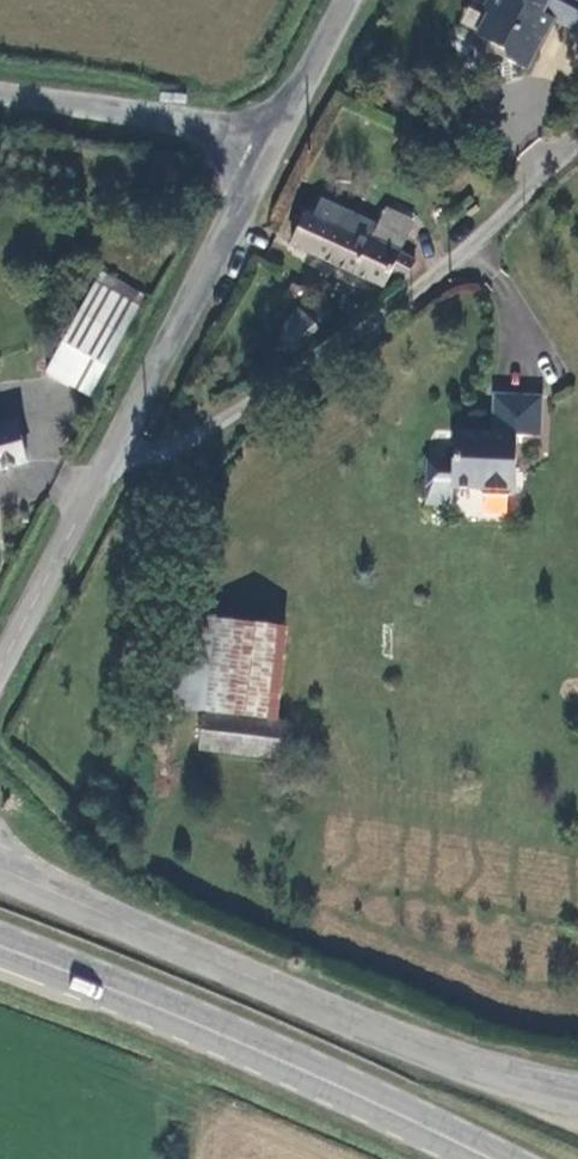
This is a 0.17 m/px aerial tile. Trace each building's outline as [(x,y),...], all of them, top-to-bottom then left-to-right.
[(526,78),(543,47),(543,36),(547,27),(577,44),(577,3),(573,0),(552,0),(551,1),(549,0),(495,0),(485,20),(489,26),(481,47),(505,60),(510,71),(526,78)] [(318,197),(310,216),(303,214),(291,244),(379,288),(387,279),(405,283),(420,258),(398,248),(413,218),(388,206),(379,225),(318,197)] [(148,301),(102,273),(53,360),(101,387),(148,301)] [(313,316),(313,324),(319,329),(328,329),(333,323),(333,314),(326,309),(318,309),(313,316)] [(301,345),(309,341),(315,334),(301,314),(284,326),(297,344),(301,345)] [(424,488),(476,491),(481,497),(506,499),(512,493),(516,439),(540,440),(542,401),(494,398),(493,436),(453,434),(452,464),(426,463),(424,488)] [(32,464),(20,424),(0,430),(0,473),(32,464)] [(180,714),(217,717),(217,716),(288,726),(300,635),(194,622),(180,714)] [(296,728),(288,726),(217,716),(217,717),(212,754),(290,765),(296,728)]
